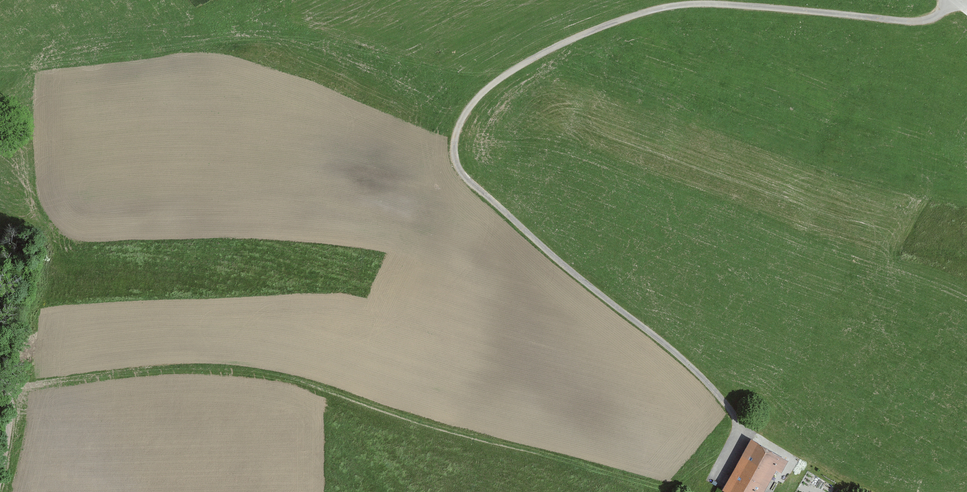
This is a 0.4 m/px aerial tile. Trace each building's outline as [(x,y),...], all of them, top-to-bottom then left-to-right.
[(789,461),(752,440),(724,489),(729,491),(765,491),(777,471),(782,473),(789,461)]
